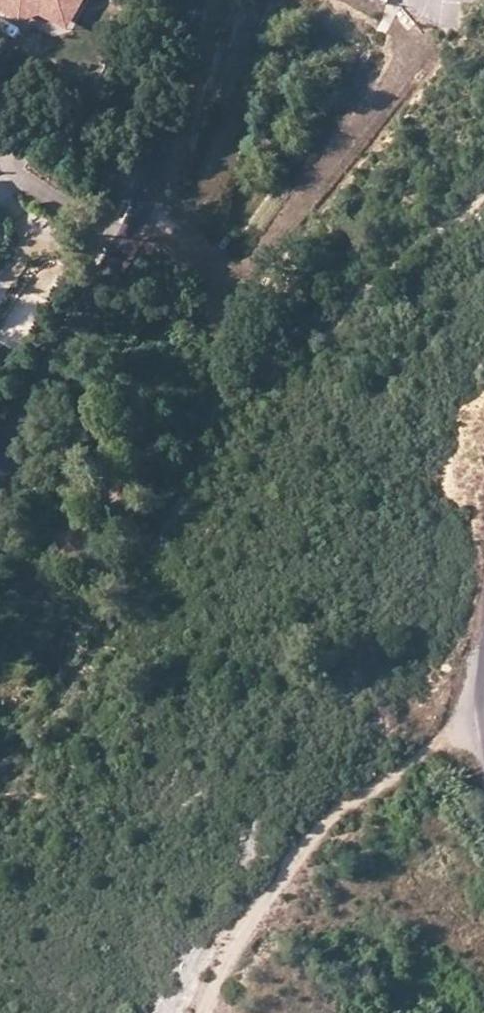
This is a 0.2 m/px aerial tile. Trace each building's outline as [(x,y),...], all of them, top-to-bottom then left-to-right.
[(17,26),(39,18),(70,34),(87,0),(0,0),(0,18),(17,26)]
